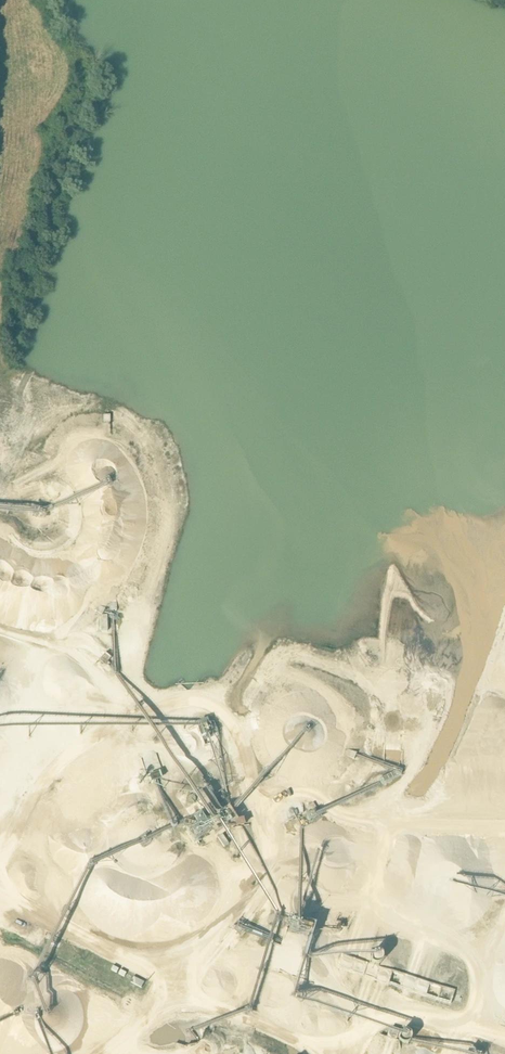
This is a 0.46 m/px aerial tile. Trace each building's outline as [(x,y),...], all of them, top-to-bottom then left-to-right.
[(452,1002),(456,989),(398,973),(396,982),(438,994),(437,998),(452,1002)]
